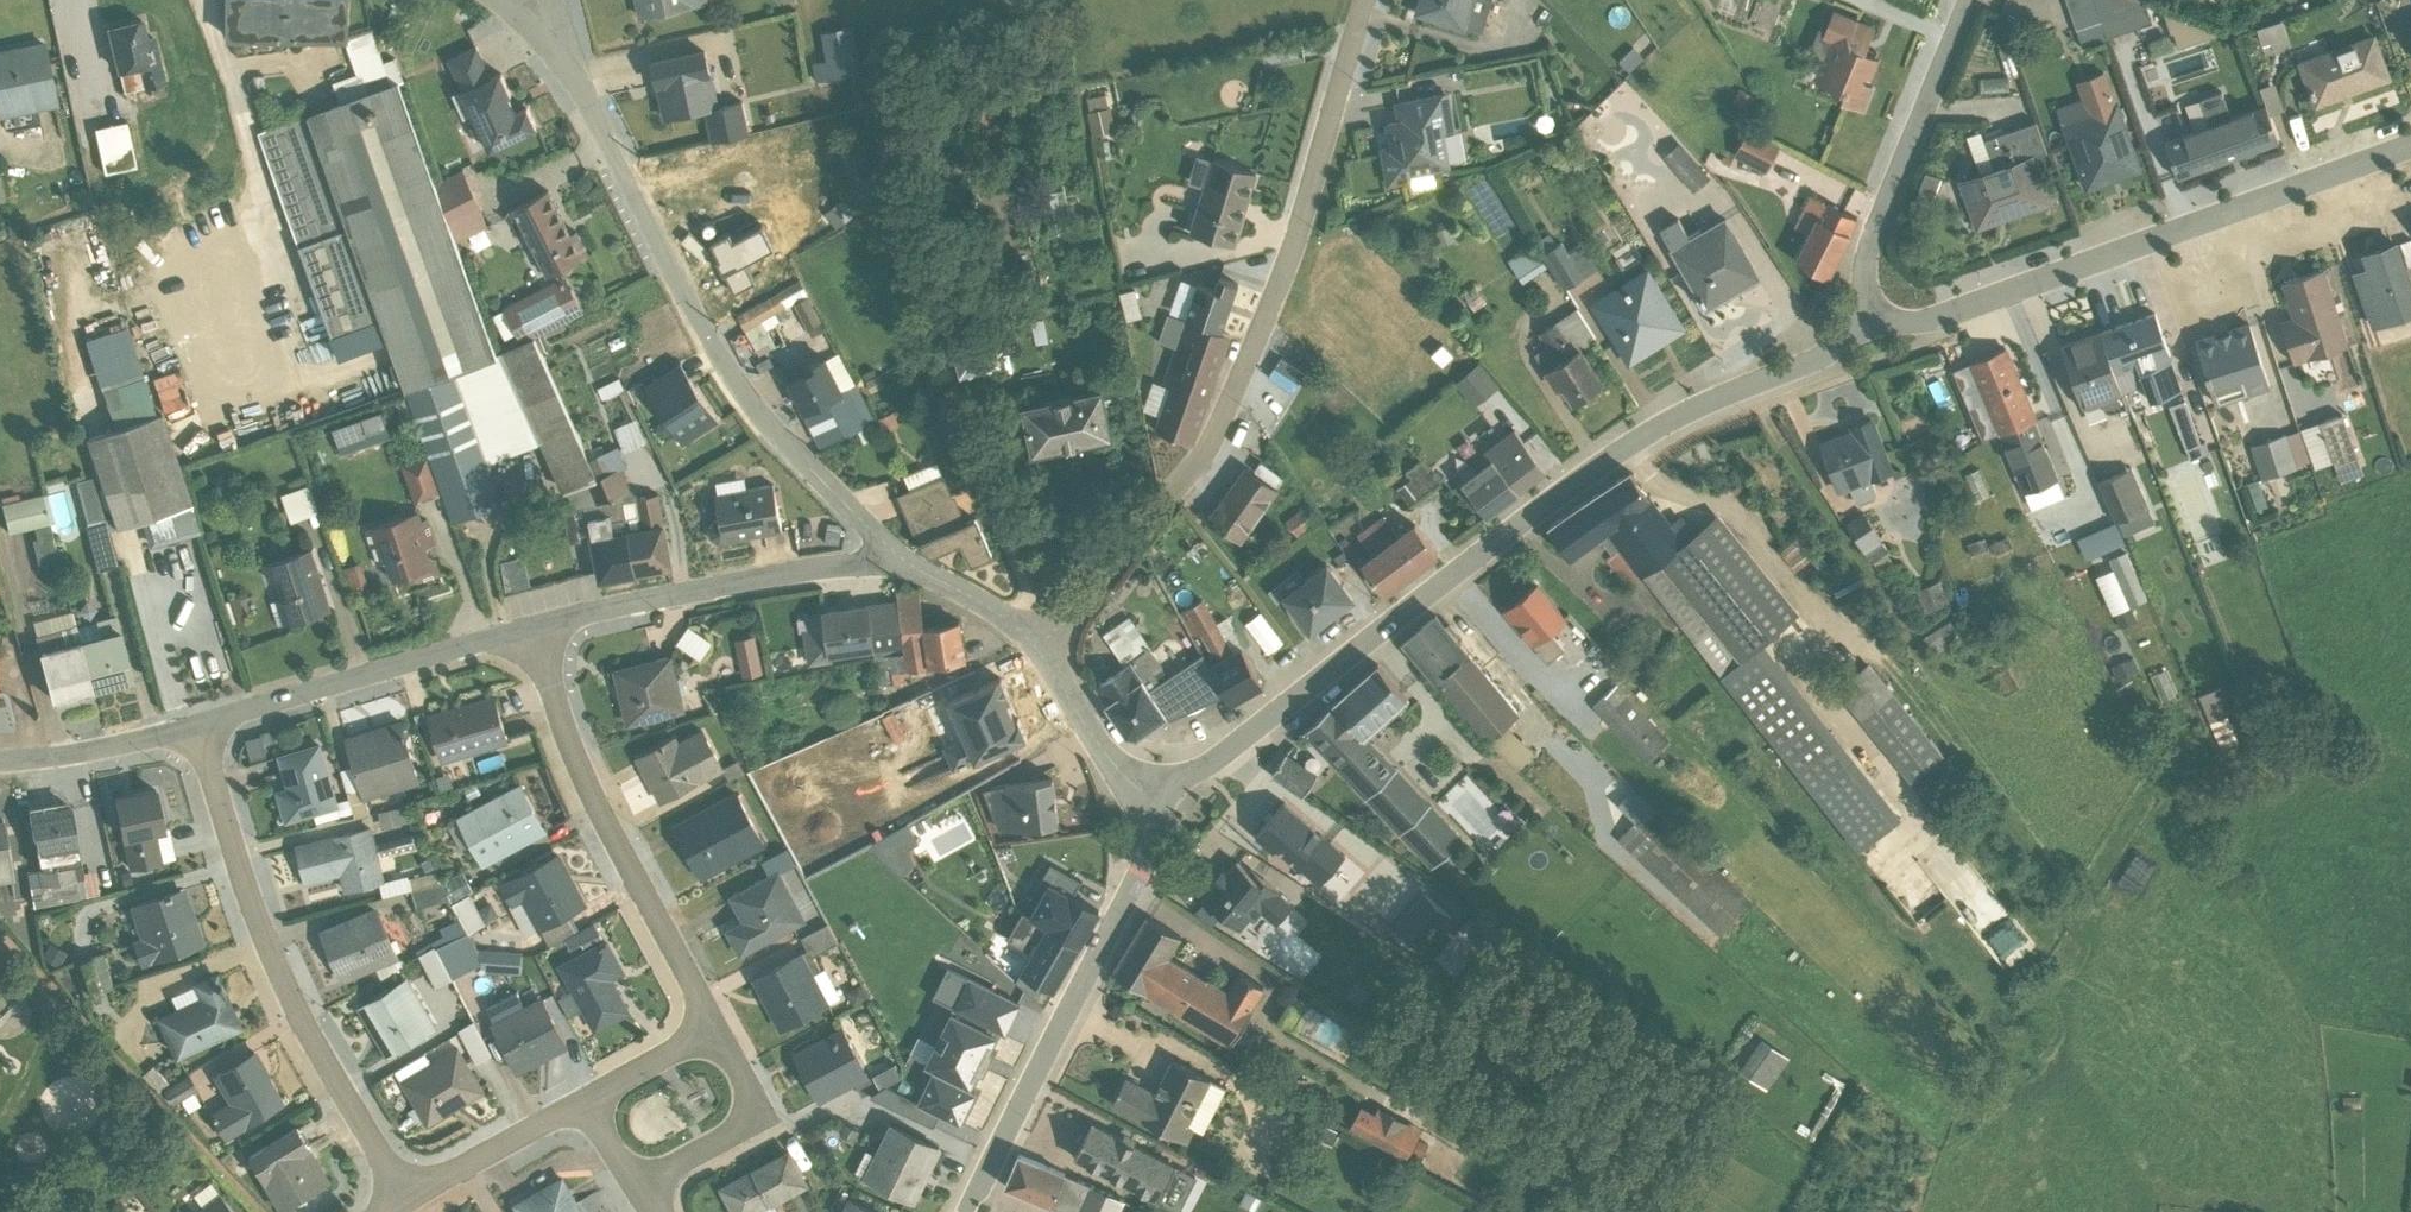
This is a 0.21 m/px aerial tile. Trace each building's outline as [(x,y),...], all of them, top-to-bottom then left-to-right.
[(349,38),(349,0),(228,0),(228,39),(281,40),(344,42),(356,74),(332,83),(340,104),(391,86),(371,30),(349,38)] [(641,16),(711,0),(637,0),(641,16)] [(1416,13),(1421,15),(1465,28),(1466,27),(1481,33),(1491,0),(1421,0),(1416,13)] [(2092,0),(2065,0),(2081,48),(2082,49),(2106,39),(2092,0)] [(2106,39),(2151,23),(2146,8),(2137,4),(2139,0),(2093,0),(2106,39)] [(1840,102),(1861,110),(1871,87),(1864,83),(1866,79),(1869,79),(1877,60),(1864,53),(1861,47),(1869,26),(1832,11),(1824,31),(1818,29),(1815,37),(1808,54),(1814,56),(1822,60),(1813,82),(1842,94),(1840,102)] [(140,21),(107,29),(123,92),(142,87),(143,89),(163,84),(152,38),(145,40),(140,21)] [(812,64),(816,81),(859,73),(851,27),(821,33),(826,61),(812,64)] [(2299,61),(2315,105),(2387,79),(2370,35),(2299,61)] [(42,44),(0,53),(0,118),(55,106),(42,44)] [(489,151),(537,129),(526,107),(516,112),(508,96),(510,95),(500,74),(490,78),(476,47),(448,60),(461,90),(452,95),(463,119),(472,115),(489,151)] [(2007,77),(2017,74),(2008,48),(1998,51),(2007,77)] [(709,140),(748,131),(741,101),(719,106),(712,73),(710,73),(704,51),(651,64),(656,85),(659,84),(667,118),(703,110),(709,140)] [(1979,94),(2008,92),(2007,78),(1979,79),(1979,94)] [(2259,89),(2269,115),(2283,110),(2273,83),(2259,89)] [(380,320),(406,389),(496,356),(399,84),(391,86),(340,104),(258,133),(332,337),(380,320)] [(2056,108),(2086,189),(2138,170),(2109,89),(2056,108)] [(1737,90),(1731,103),(1732,103),(1747,110),(1754,98),(1737,90)] [(2277,142),(2277,141),(2264,105),(2230,117),(2221,92),(2199,100),(2208,125),(2163,142),(2176,178),(2277,142)] [(1093,135),(1115,130),(1112,117),(1119,116),(1116,106),(1108,108),(1105,95),(1085,99),(1093,135)] [(1455,130),(1448,95),(1396,105),(1399,122),(1387,125),(1391,148),(1382,150),(1388,183),(1408,179),(1408,176),(1450,168),(1444,133),(1454,131),(1455,130)] [(135,168),(126,122),(93,129),(103,174),(135,168)] [(2046,152),(2035,122),(1983,141),(1979,132),(1965,136),(1980,177),(1961,184),(1974,228),(2048,202),(2033,158),(2046,152)] [(1747,129),(1732,156),(1764,174),(1779,147),(1747,129)] [(1710,177),(1678,142),(1662,157),(1693,193),(1710,177)] [(1232,246),(1255,174),(1211,160),(1188,232),(1232,246)] [(466,167),(435,182),(460,238),(492,224),(466,167)] [(1939,179),(1924,173),(1915,198),(1930,204),(1939,179)] [(547,191),(512,209),(545,275),(587,255),(576,232),(569,235),(547,191)] [(1794,261),(1826,278),(1855,219),(1809,196),(1794,228),(1807,234),(1794,261)] [(841,201),(824,214),(836,229),(853,216),(841,201)] [(1677,219),(1659,230),(1670,249),(1669,250),(1702,305),(1731,287),(1734,293),(1758,278),(1723,218),(1701,230),(1699,227),(1686,234),(1677,219)] [(755,283),(745,263),(774,248),(761,224),(733,239),(729,232),(710,242),(718,258),(716,260),(734,294),(755,283)] [(1549,234),(1535,242),(1564,289),(1595,270),(1581,246),(1568,253),(1562,243),(1556,246),(1549,234)] [(2410,239),(2364,256),(2368,269),(2355,274),(2374,328),(2410,315),(2410,293),(2402,268),(2410,265),(2410,240),(2410,239)] [(1544,268),(1530,246),(1506,261),(1520,283),(1544,268)] [(991,259),(959,266),(958,262),(946,265),(947,271),(943,272),(948,291),(951,291),(958,322),(997,312),(998,314),(1002,312),(996,288),(964,297),(962,290),(997,283),(991,259)] [(1666,340),(1682,330),(1644,270),(1591,302),(1591,303),(1627,361),(1664,338),(1666,340)] [(2347,346),(2322,270),(2280,283),(2291,317),(2279,321),(2293,364),(2347,346)] [(583,312),(564,277),(503,308),(521,342),(534,337),(583,312)] [(1221,333),(1237,285),(1236,285),(1218,278),(1214,290),(1196,284),(1190,301),(1175,296),(1169,313),(1184,319),(1183,320),(1221,333)] [(800,282),(737,317),(744,330),(742,331),(750,345),(752,344),(769,334),(761,320),(785,306),(786,308),(795,303),(796,304),(808,297),(800,282)] [(1485,303),(1474,287),(1463,295),(1473,311),(1485,303)] [(1562,386),(1573,403),(1601,384),(1579,350),(1595,341),(1576,309),(1537,335),(1545,347),(1533,356),(1556,390),(1562,386)] [(2154,314),(2099,333),(2122,393),(2143,386),(2148,401),(2180,390),(2154,314)] [(1221,333),(1183,320),(1183,322),(1166,316),(1157,342),(1173,348),(1160,385),(1152,382),(1142,410),(1158,415),(1153,430),(1192,444),(1192,443),(1230,337),(1221,333)] [(2215,336),(2194,342),(2215,406),(2269,388),(2248,325),(2228,331),(2229,336),(2217,340),(2215,336)] [(951,348),(990,336),(988,328),(948,339),(951,348)] [(2099,333),(2060,347),(2082,409),(2098,403),(2105,410),(2108,412),(2112,412),(2127,407),(2099,333)] [(534,339),(496,356),(406,389),(404,390),(451,522),(503,503),(487,462),(540,444),(562,494),(566,493),(603,477),(621,470),(625,468),(616,448),(605,452),(601,445),(584,451),(534,339)] [(1430,354),(1441,366),(1452,356),(1441,344),(1430,354)] [(994,346),(954,358),(959,377),(1000,365),(994,346)] [(2033,417),(2005,349),(1952,372),(1960,391),(1961,391),(1968,388),(1973,401),(1964,405),(1974,428),(1968,432),(1974,446),(2033,417)] [(838,440),(874,422),(859,394),(838,354),(827,360),(826,358),(804,369),(806,373),(789,383),(803,411),(804,412),(802,413),(820,447),(837,438),(838,440)] [(644,386),(683,444),(718,421),(679,363),(644,386)] [(1478,366),(1457,383),(1465,393),(1471,388),(1480,399),(1495,387),(1478,366)] [(101,391),(114,428),(154,414),(142,378),(101,391)] [(614,429),(624,453),(644,444),(650,454),(656,451),(625,388),(622,389),(617,379),(597,389),(602,400),(618,392),(632,420),(614,429)] [(1032,454),(1111,437),(1101,392),(1023,408),(1032,454)] [(2184,449),(2189,461),(2208,454),(2204,442),(2199,443),(2184,401),(2168,406),(2179,436),(2189,433),(2194,445),(2184,449)] [(2299,430),(2314,470),(2332,462),(2339,479),(2360,471),(2355,458),(2370,452),(2363,433),(2364,432),(2356,409),(2299,430)] [(139,521),(148,547),(199,533),(178,468),(160,413),(85,439),(110,517),(105,519),(108,530),(117,529),(139,521)] [(877,421),(882,433),(898,425),(893,414),(877,421)] [(2035,420),(2033,417),(1998,435),(2021,489),(2022,490),(2055,476),(2033,421),(2035,420)] [(1871,421),(1852,428),(1853,434),(1821,445),(1838,494),(1850,490),(1853,500),(1859,504),(1873,499),(1875,494),(1871,481),(1889,474),(1871,421)] [(863,444),(881,435),(874,422),(856,431),(863,444)] [(1485,450),(1453,474),(1485,516),(1517,492),(1544,472),(1513,430),(1485,450)] [(2308,462),(2297,432),(2285,436),(2285,435),(2250,446),(2261,480),(2296,468),(2296,467),(2308,462)] [(426,454),(400,464),(415,505),(441,495),(426,454)] [(1252,473),(1245,469),(1210,518),(1242,541),(1277,491),(1274,490),(1283,477),(1260,461),(1252,473)] [(1438,484),(1419,461),(1405,472),(1410,478),(1395,491),(1409,508),(1438,484)] [(936,463),(902,477),(908,491),(896,496),(916,544),(930,556),(961,543),(971,565),(991,556),(974,519),(966,522),(954,495),(952,496),(943,476),(942,476),(936,463)] [(1989,495),(1977,469),(1964,476),(1976,501),(1989,495)] [(2130,469),(2098,483),(2114,522),(2117,521),(2123,535),(2138,529),(2132,515),(2148,508),(2130,469)] [(640,572),(665,567),(661,548),(667,546),(657,495),(638,497),(629,489),(621,470),(603,477),(621,518),(634,573),(640,572)] [(1762,643),(1799,613),(1718,514),(1694,533),(1680,516),(1670,524),(1629,472),(1591,496),(1586,500),(1694,644),(1855,853),(1899,819),(1901,817),(1762,643)] [(93,478),(92,477),(75,482),(74,483),(85,524),(83,525),(96,571),(97,572),(117,566),(118,565),(105,519),(93,478)] [(613,572),(614,576),(634,573),(621,518),(603,477),(566,493),(573,509),(579,542),(583,543),(587,561),(596,560),(599,574),(613,572)] [(2267,507),(2258,481),(2246,484),(2256,511),(2267,507)] [(710,538),(717,543),(726,542),(730,537),(762,531),(763,535),(781,532),(773,486),(772,485),(715,496),(718,518),(715,519),(708,528),(710,538)] [(317,512),(308,486),(281,495),(291,522),(317,512)] [(42,495),(1,504),(7,534),(32,528),(35,540),(33,541),(38,564),(57,560),(42,495)] [(1586,500),(1547,528),(1570,559),(1599,538),(1611,555),(1605,560),(1626,587),(1642,575),(1586,500)] [(1297,537),(1319,522),(1306,505),(1290,517),(1288,515),(1283,519),(1297,537)] [(417,582),(440,575),(435,559),(429,555),(427,549),(435,545),(431,533),(430,533),(427,520),(422,521),(419,512),(364,530),(375,565),(386,562),(392,581),(414,574),(417,582)] [(1862,513),(1845,525),(1870,563),(1872,563),(1879,573),(1892,564),(1885,554),(1888,552),(1862,513)] [(1381,517),(1356,535),(1371,555),(1360,564),(1383,594),(1436,554),(1413,524),(1395,537),(1381,517)] [(2119,542),(2111,524),(2080,537),(2088,556),(2119,542)] [(1813,556),(1798,537),(1777,553),(1793,573),(1813,556)] [(2006,537),(1991,545),(1997,558),(2013,550),(2006,537)] [(1989,553),(1984,539),(1966,545),(1970,559),(1989,553)] [(310,549),(263,565),(269,581),(276,579),(282,598),(269,603),(277,626),(283,624),(284,626),(330,610),(310,549)] [(2146,600),(2124,552),(2108,559),(2112,570),(2095,577),(2112,615),(2146,600)] [(1819,554),(1810,561),(1823,577),(1832,570),(1819,554)] [(1070,555),(1057,563),(1066,576),(1078,568),(1070,555)] [(360,563),(341,569),(350,594),(368,588),(360,563)] [(1351,599),(1325,564),(1283,595),(1310,631),(1351,599)] [(1916,590),(1925,613),(1947,605),(1939,581),(1916,590)] [(1536,585),(1504,612),(1532,645),(1537,642),(1558,667),(1577,652),(1555,627),(1565,619),(1536,585)] [(958,622),(924,627),(918,590),(896,593),(904,651),(873,658),(877,687),(909,682),(908,671),(927,668),(927,666),(964,660),(958,622)] [(236,597),(223,601),(231,625),(244,621),(236,597)] [(1229,703),(1261,685),(1224,620),(1217,623),(1203,599),(1178,613),(1202,655),(1222,691),(1229,703)] [(829,655),(903,646),(897,603),(823,613),(829,655)] [(2129,609),(2114,615),(2120,628),(2135,621),(2129,609)] [(51,700),(91,690),(76,627),(72,611),(30,622),(51,700)] [(1445,627),(1435,615),(1402,642),(1485,741),(1517,770),(1533,752),(1505,725),(1520,713),(1448,625),(1445,627)] [(95,623),(76,627),(91,690),(130,679),(113,616),(94,621),(95,623)] [(1163,669),(1128,617),(1102,635),(1124,667),(1095,687),(1127,735),(1135,737),(1165,716),(1149,689),(1159,682),(1154,675),(1163,669)] [(1963,624),(1959,618),(1950,623),(1949,622),(1923,639),(1932,653),(1958,636),(1955,630),(1963,624)] [(1166,629),(1185,659),(1197,651),(1187,635),(1189,633),(1182,620),(1166,629)] [(711,643),(687,627),(676,644),(699,660),(711,643)] [(734,641),(742,678),(762,674),(754,636),(734,641)] [(2135,669),(2128,639),(2107,644),(2115,674),(2135,669)] [(1568,665),(1590,693),(1616,673),(1594,645),(1568,665)] [(1202,655),(1149,689),(1165,716),(1222,691),(1202,655)] [(615,672),(628,723),(681,710),(669,659),(615,672)] [(1835,690),(1910,783),(1943,756),(1869,664),(1868,663),(1835,690)] [(1303,732),(1430,867),(1462,837),(1367,737),(1408,699),(1377,665),(1333,703),(1303,732)] [(1000,678),(948,700),(975,761),(1026,739),(1017,718),(1014,720),(1007,703),(1010,701),(1000,678)] [(1670,740),(1616,684),(1591,708),(1645,764),(1670,740)] [(2198,695),(2217,747),(2238,739),(2219,687),(2198,695)] [(849,694),(825,705),(837,730),(861,719),(849,694)] [(506,742),(493,697),(428,716),(442,761),(506,742)] [(418,784),(400,723),(345,739),(353,766),(340,770),(354,816),(354,817),(369,812),(365,800),(418,784)] [(675,738),(637,759),(660,802),(722,768),(728,778),(743,771),(737,761),(723,768),(702,729),(678,742),(675,738)] [(246,740),(251,759),(266,756),(260,736),(246,740)] [(313,813),(316,823),(339,817),(318,746),(279,757),(288,789),(277,793),(285,821),(313,813)] [(1285,754),(1270,775),(1269,775),(1302,796),(1316,776),(1285,754)] [(1053,796),(1051,780),(1004,786),(1005,794),(1002,797),(1004,807),(1006,809),(1009,830),(1057,824),(1054,796),(1053,796)] [(458,821),(481,866),(545,831),(520,786),(458,821)] [(121,839),(127,869),(174,858),(167,828),(162,829),(154,790),(114,799),(123,838),(121,839)] [(1752,900),(1635,792),(1629,799),(1630,801),(1604,829),(1605,829),(1718,936),(1719,936),(1752,900)] [(700,878),(764,844),(738,794),(673,828),(700,878)] [(1283,803),(1255,836),(1273,851),(1275,849),(1296,866),(1299,863),(1321,881),(1342,855),(1321,837),(1322,835),(1283,803)] [(82,873),(69,807),(29,815),(38,868),(26,871),(33,907),(97,894),(94,871),(82,873)] [(378,813),(381,829),(409,822),(401,807),(378,813)] [(11,881),(1,820),(0,820),(0,883),(11,881)] [(909,826),(868,846),(902,877),(915,864),(907,850),(918,843),(909,826)] [(382,898),(441,883),(438,876),(435,872),(408,879),(407,876),(385,881),(372,829),(296,848),(305,882),(338,874),(344,893),(378,884),(382,898)] [(413,835),(377,843),(380,855),(416,847),(413,835)] [(1003,892),(1035,877),(1021,848),(989,862),(1003,892)] [(557,855),(500,886),(510,906),(509,907),(525,937),(537,931),(538,932),(541,931),(549,945),(578,930),(569,913),(584,905),(557,855)] [(1216,885),(1203,902),(1211,909),(1213,907),(1240,929),(1249,918),(1253,921),(1261,912),(1276,924),(1292,905),(1278,893),(1279,891),(1250,867),(1247,870),(1237,861),(1226,874),(1223,873),(1214,883),(1216,885)] [(472,892),(462,872),(441,883),(452,903),(472,892)] [(728,931),(740,954),(805,919),(780,872),(732,898),(744,922),(728,931)] [(411,891),(416,908),(451,901),(441,883),(411,891)] [(1078,946),(1097,913),(1049,886),(1035,907),(1048,915),(1043,924),(1078,946)] [(131,941),(139,964),(200,943),(182,890),(129,908),(138,938),(131,941)] [(1450,918),(1423,894),(1393,927),(1421,952),(1450,918)] [(485,924),(469,895),(452,903),(468,934),(485,924)] [(498,916),(491,903),(478,910),(486,923),(498,916)] [(374,967),(379,977),(401,964),(398,960),(399,959),(378,908),(321,932),(342,980),(374,967)] [(1022,912),(1008,940),(997,958),(1003,963),(1001,968),(1043,1006),(1078,946),(1043,924),(1022,912)] [(1181,938),(1146,916),(1111,974),(1228,1046),(1262,995),(1234,978),(1226,990),(1170,957),(1181,938)] [(468,934),(460,918),(439,929),(443,936),(416,950),(418,954),(433,945),(435,949),(468,934)] [(1471,920),(1434,953),(1453,974),(1490,941),(1471,920)] [(602,937),(594,923),(575,933),(583,948),(602,937)] [(813,956),(837,942),(828,924),(827,923),(801,937),(800,938),(807,951),(754,979),(780,1029),(840,997),(825,969),(824,969),(821,971),(813,956)] [(468,934),(435,949),(451,979),(481,964),(486,972),(520,974),(521,953),(476,950),(468,934)] [(605,943),(558,968),(570,992),(558,999),(568,1017),(584,1009),(595,1029),(626,1012),(609,979),(621,972),(605,943)] [(65,954),(49,945),(41,959),(57,968),(65,954)] [(451,979),(433,945),(418,954),(435,987),(451,979)] [(111,986),(101,954),(78,962),(86,985),(79,988),(82,996),(111,986)] [(939,1113),(959,1123),(974,1093),(965,1088),(966,1085),(970,1086),(978,1070),(982,1072),(991,1053),(988,1051),(995,1035),(992,1033),(994,1030),(1004,1034),(1019,1004),(946,968),(932,997),(951,1007),(951,1008),(923,1064),(933,1070),(917,1102),(886,1086),(874,1095),(933,1125),(939,1113)] [(154,1018),(173,1058),(238,1028),(222,993),(222,992),(214,977),(170,997),(175,1008),(154,1018)] [(408,979),(358,1008),(387,1058),(437,1029),(408,979)] [(516,992),(485,1008),(493,1021),(490,1023),(516,1073),(566,1047),(540,997),(523,1005),(516,992)] [(1277,1022),(1291,1030),(1307,1004),(1292,995),(1277,1022)] [(489,1055),(472,1022),(458,1030),(475,1062),(489,1055)] [(867,1075),(843,1029),(794,1055),(818,1100),(867,1075)] [(1763,1036),(1741,1069),(1768,1088),(1791,1054),(1763,1036)] [(423,1054),(395,1071),(416,1106),(405,1113),(409,1119),(403,1123),(407,1130),(425,1120),(427,1124),(482,1092),(456,1050),(430,1065),(423,1054)] [(208,1114),(222,1139),(282,1103),(252,1053),(212,1077),(226,1103),(208,1114)] [(1202,1133),(1225,1087),(1171,1059),(1153,1094),(1125,1079),(1111,1104),(1187,1143),(1194,1129),(1202,1133)] [(152,1066),(142,1075),(154,1091),(167,1083),(152,1066)] [(188,1075),(162,1091),(170,1105),(180,1100),(188,1112),(199,1105),(192,1093),(196,1090),(188,1075)] [(872,1076),(854,1086),(861,1098),(878,1089),(872,1076)] [(1290,1077),(1287,1090),(1303,1093),(1306,1080),(1290,1077)] [(1360,1105),(1348,1127),(1405,1159),(1421,1131),(1378,1107),(1375,1113),(1360,1105)] [(1308,1116),(1301,1130),(1331,1146),(1338,1133),(1308,1116)] [(859,1131),(841,1122),(836,1133),(853,1142),(859,1131)] [(913,1201),(938,1150),(881,1122),(873,1137),(880,1141),(874,1153),(865,1150),(855,1172),(913,1201)] [(1091,1123),(1075,1155),(1113,1175),(1118,1165),(1149,1181),(1162,1154),(1148,1147),(1146,1151),(1091,1123)] [(328,1181),(297,1129),(248,1158),(279,1210),(328,1181)] [(186,1143),(172,1154),(181,1165),(195,1154),(186,1143)] [(787,1153),(722,1189),(734,1211),(777,1211),(773,1204),(806,1187),(787,1153)] [(1066,1211),(1119,1211),(1122,1204),(1122,1203),(1089,1188),(1090,1186),(1018,1155),(1017,1155),(1005,1186),(1066,1211)] [(1169,1188),(1183,1195),(1195,1169),(1167,1156),(1162,1166),(1176,1173),(1169,1188)] [(561,1178),(515,1205),(518,1211),(516,1211),(581,1211),(561,1178)] [(209,1183),(192,1195),(201,1207),(195,1211),(232,1211),(209,1183)] [(849,1201),(844,1211),(870,1211),(849,1201)]
